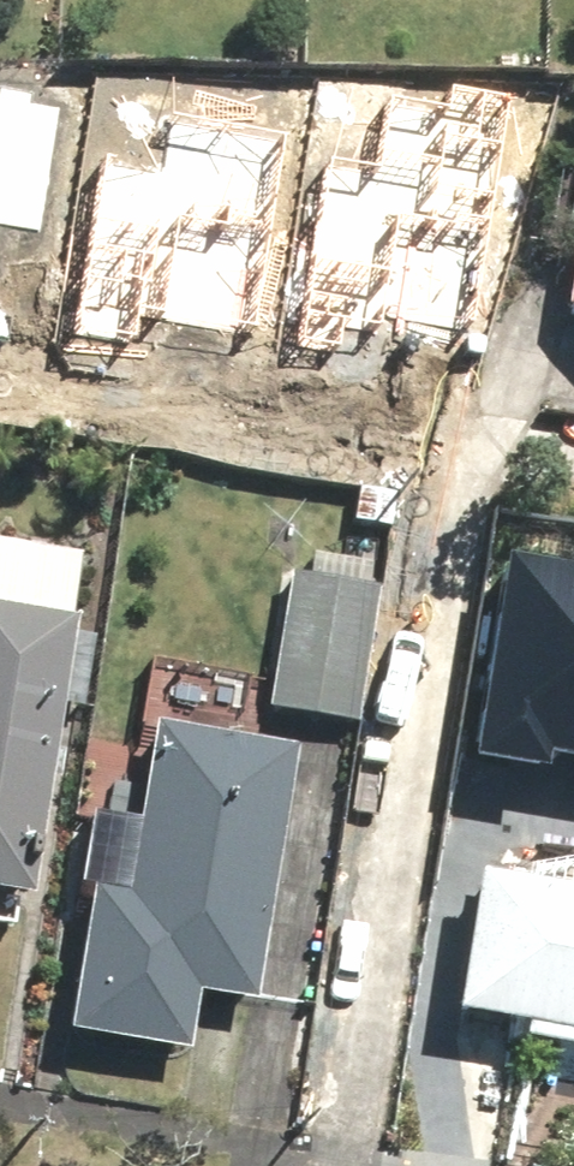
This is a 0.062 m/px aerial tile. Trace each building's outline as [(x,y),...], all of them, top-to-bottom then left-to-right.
[(502,158),(403,134),(373,255),(368,254),(340,371),(453,398),(482,278),(473,276),(502,158)] [(0,205),(0,251),(34,395),(170,364),(172,374),(279,349),(263,281),(248,284),(218,154),(0,205)] [(552,322),(573,325),(573,191),(552,322)] [(508,529),(474,719),(573,737),(573,541),(508,529)] [(55,640),(66,565),(0,554),(0,930),(11,932),(45,708),(77,713),(88,645),(55,640)] [(371,591),(278,578),(258,715),(352,729),(371,591)] [(282,757),(139,735),(114,902),(74,896),(52,1041),(176,1060),(185,1003),(243,1012),(282,757)] [(567,870),(563,897),(461,883),(442,1022),(507,1031),(504,1051),(573,1060),(573,871),(567,870)]
